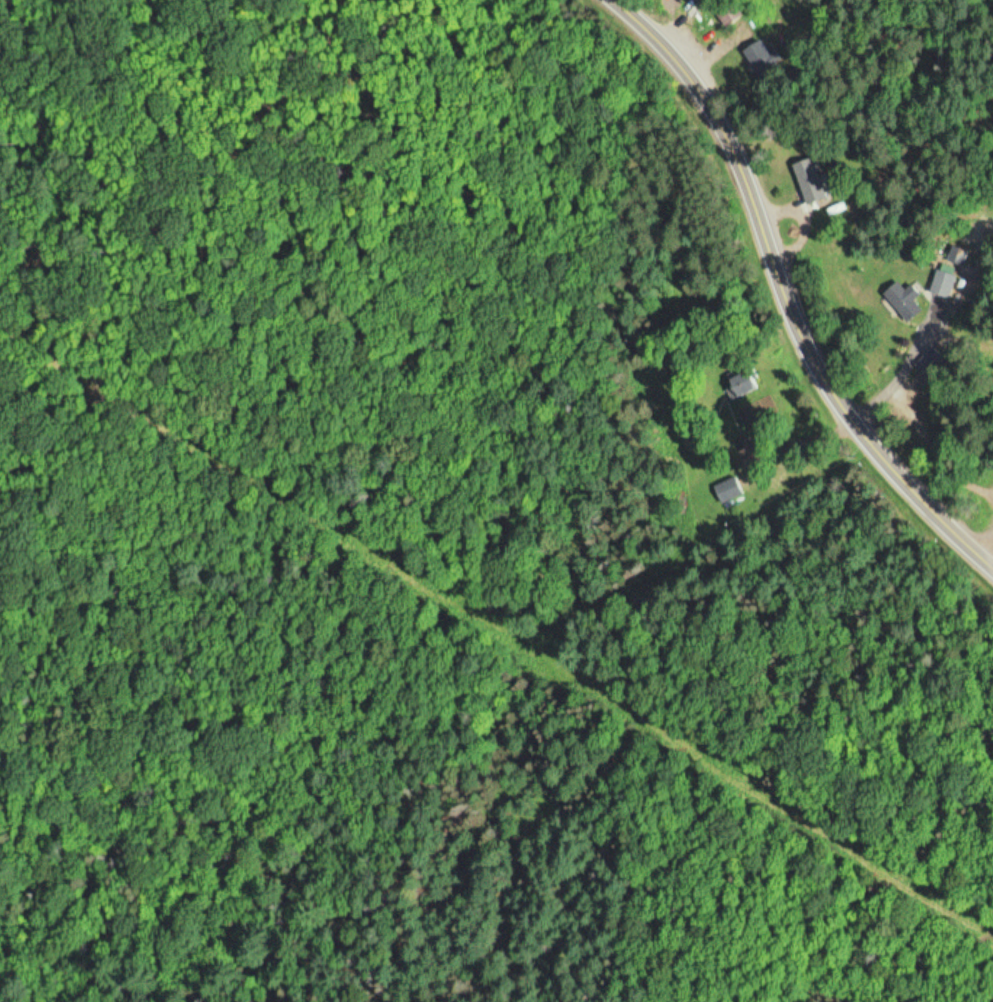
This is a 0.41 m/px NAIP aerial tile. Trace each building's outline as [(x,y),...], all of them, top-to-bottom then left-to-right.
[(720,18),(731,23),(734,15),(724,10),(720,18)] [(745,50),(764,79),(781,68),(763,39),(745,50)] [(829,198),(815,157),(795,163),(809,205),(829,198)] [(948,298),(962,271),(944,262),(930,289),(948,298)] [(884,293),(909,322),(924,310),(915,300),(922,294),(913,283),(906,290),(899,281),(884,293)] [(727,369),(734,395),(756,389),(749,363),(727,369)] [(714,486),(722,504),(744,494),(736,476),(714,486)]
